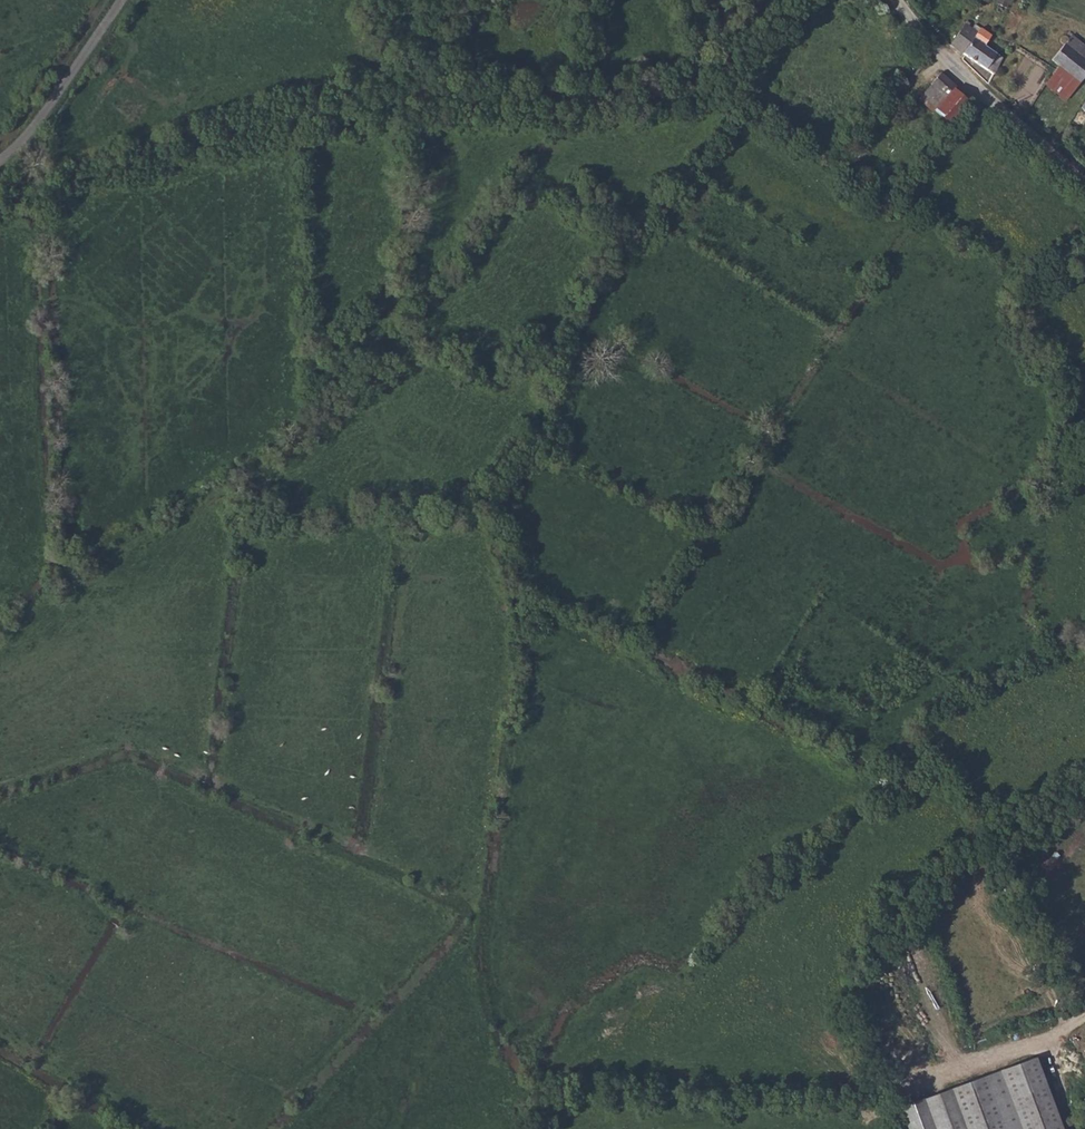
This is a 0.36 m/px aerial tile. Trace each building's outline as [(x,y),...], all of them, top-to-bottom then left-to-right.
[(965,21),(950,44),(992,74),(1002,58),(984,47),(990,35),(979,28),(976,33),(968,27),(969,25),(965,21)] [(1056,64),(1079,80),(1084,73),(1084,44),(1070,33),(1068,34),(1066,33),(1063,33),(1060,34),(1058,38),(1059,41),(1062,43),(1050,59),(1056,64)] [(1053,68),(1045,81),(1066,96),(1079,80),(1056,64),(1053,67),(1053,68)] [(930,84),(947,98),(954,89),(956,86),(938,72),(930,84)] [(930,84),(922,95),(939,109),(947,98),(930,84)] [(947,98),(939,109),(937,111),(953,123),(969,102),(954,89),(947,98)] [(950,1091),(964,1128),(1058,1128),(1033,1060),(950,1091)] [(950,1091),(900,1110),(907,1128),(964,1128),(950,1091)]
